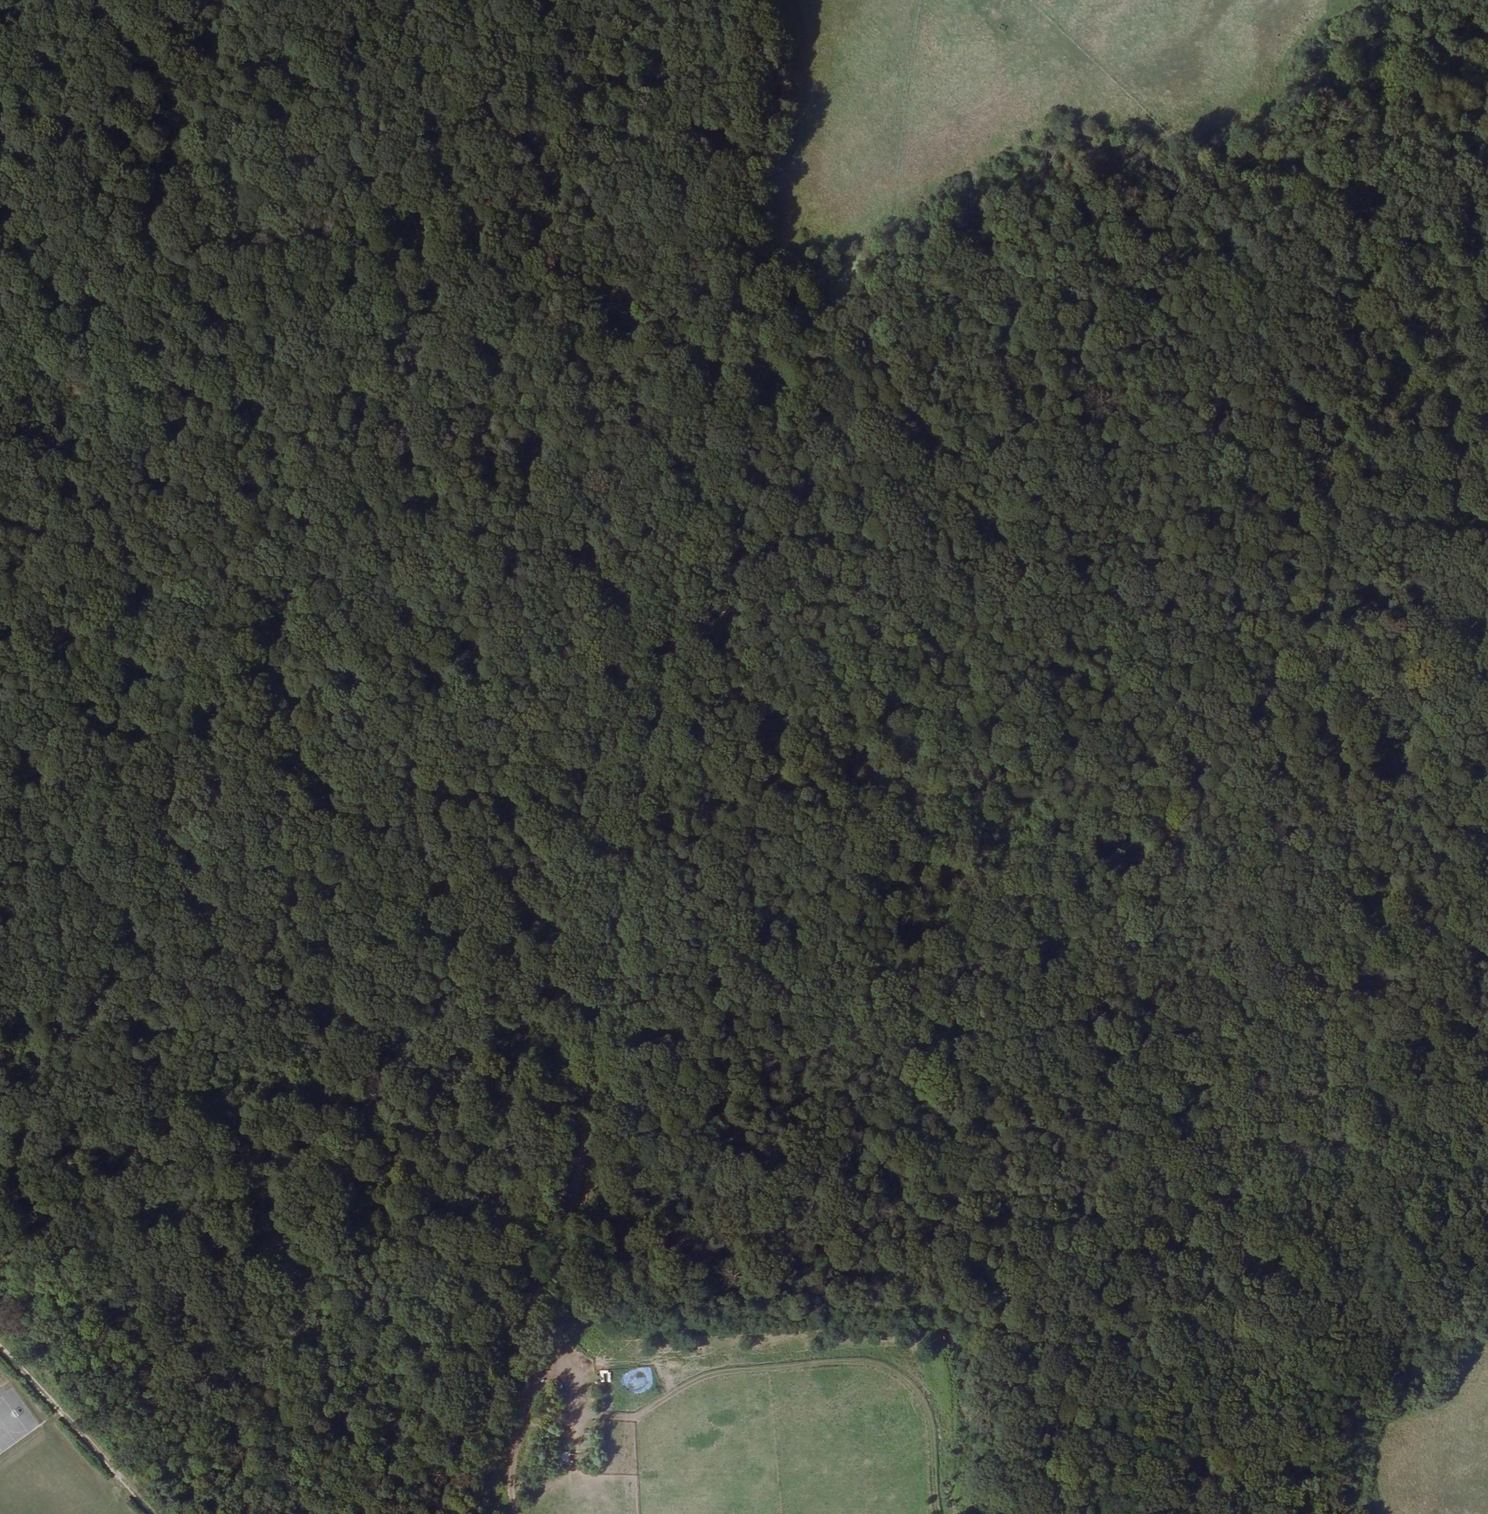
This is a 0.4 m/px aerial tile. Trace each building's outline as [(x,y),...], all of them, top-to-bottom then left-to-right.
[(30,1277),(31,1275),(29,1272),(28,1274),(26,1272),(23,1272),(18,1278),(24,1284),(30,1278),(30,1277)]
